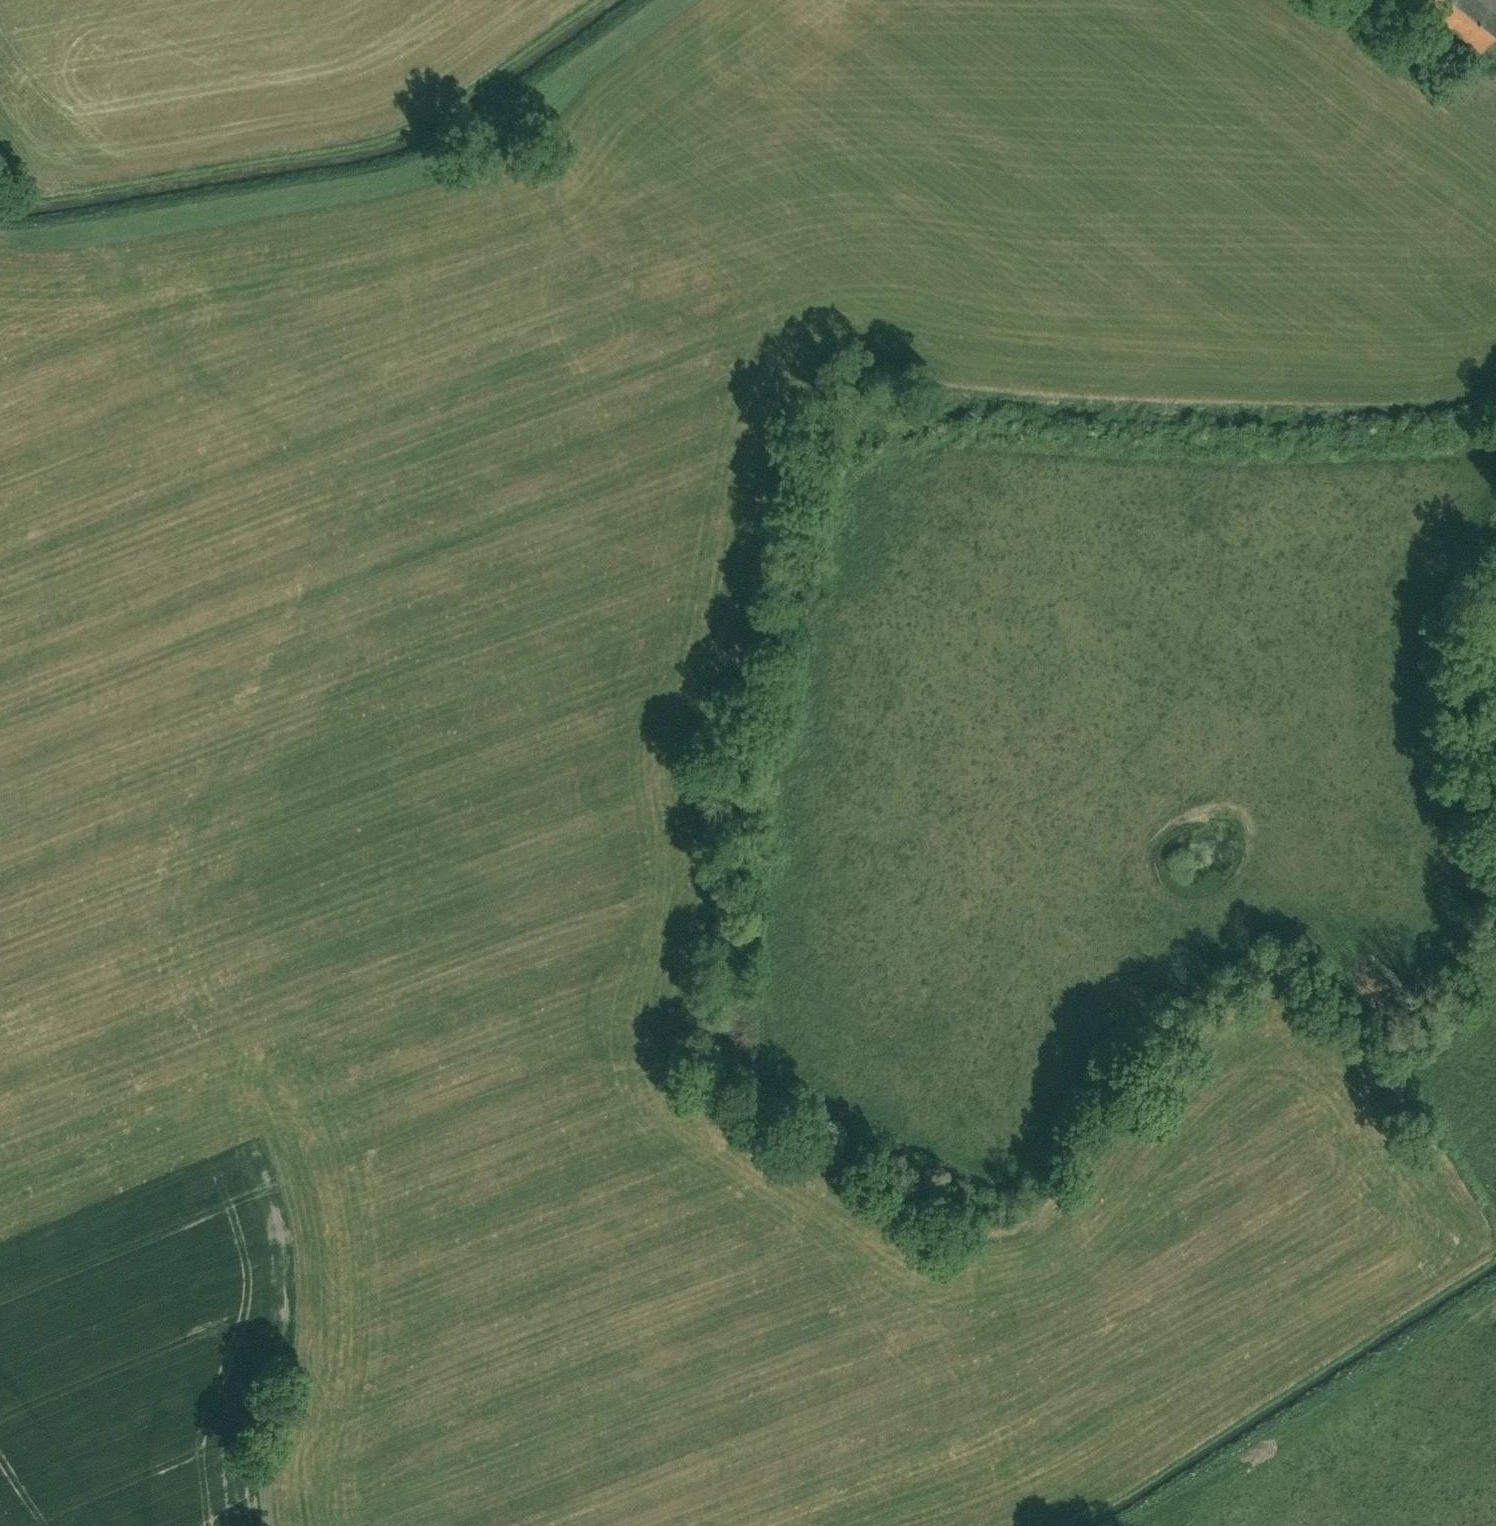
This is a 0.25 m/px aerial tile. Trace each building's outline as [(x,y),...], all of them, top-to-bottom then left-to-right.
[(1495,32),(1495,0),(1430,0),(1424,8),(1481,52),(1495,32)]
